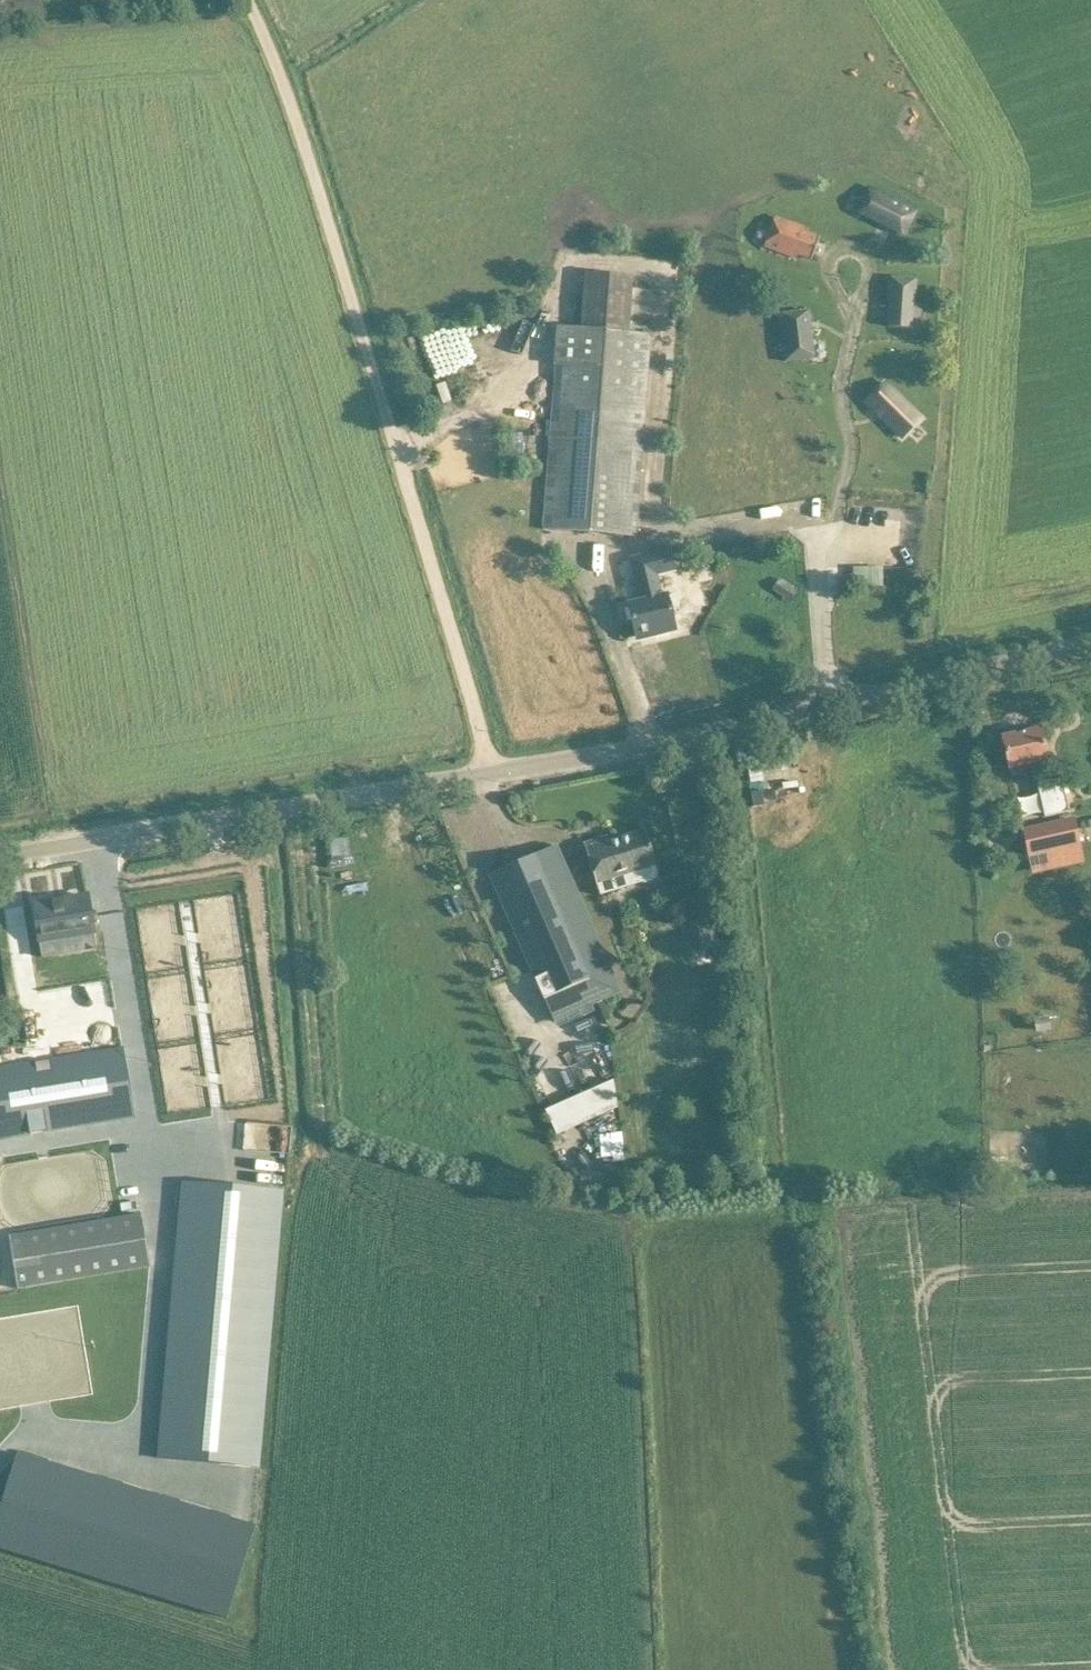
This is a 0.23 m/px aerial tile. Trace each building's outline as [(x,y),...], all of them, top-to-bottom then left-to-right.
[(128,0),(100,0),(102,11),(129,8),(128,0)] [(905,237),(918,210),(867,185),(859,201),(862,203),(856,214),(901,236),(902,235),(905,237)] [(775,218),(764,247),(796,258),(797,254),(812,260),(820,239),(805,233),(806,229),(775,218)] [(581,328),(559,327),(543,529),(636,537),(652,334),(629,332),(633,276),(585,272),(581,328)] [(913,329),(917,278),(888,277),(886,301),(888,301),(887,327),(913,329)] [(808,311),(780,315),(785,362),(814,358),(808,311)] [(885,383),(867,402),(903,438),(921,419),(885,383)] [(641,601),(628,604),(636,635),(654,631),(655,635),(676,630),(673,617),(692,613),(692,612),(690,612),(688,601),(685,597),(682,595),(677,594),(668,596),(667,595),(661,596),(656,574),(680,568),(675,548),(638,558),(642,576),(636,578),(641,601)] [(779,580),(773,590),(789,600),(795,590),(779,580)] [(1002,738),(1007,760),(1009,770),(1031,765),(1044,820),(1070,814),(1061,778),(1052,780),(1041,729),(1002,738)] [(1028,859),(1080,846),(1073,816),(1021,828),(1028,859)] [(607,837),(584,844),(590,865),(596,886),(600,896),(644,883),(646,883),(654,881),(657,878),(658,873),(656,867),(652,852),(645,831),(608,842),(607,837)] [(348,838),(329,842),(333,859),(351,856),(348,838)] [(490,876),(554,1022),(621,993),(557,847),(490,876)] [(686,870),(688,884),(700,882),(698,868),(686,870)] [(111,887),(118,946),(190,937),(183,879),(111,887)] [(34,905),(37,927),(40,942),(94,934),(88,896),(34,905)] [(696,916),(674,920),(679,946),(702,942),(696,916)] [(209,937),(123,950),(146,1109),(195,1102),(193,1089),(231,1084),(209,937)] [(62,1128),(64,1137),(72,1136),(70,1127),(129,1117),(118,1049),(0,1068),(0,1138),(62,1128)] [(182,1182),(156,1458),(259,1468),(284,1192),(182,1182)] [(151,1266),(142,1212),(8,1234),(8,1235),(17,1289),(21,1288),(151,1266)] [(17,1454),(0,1509),(0,1548),(227,1617),(255,1527),(17,1454)]
